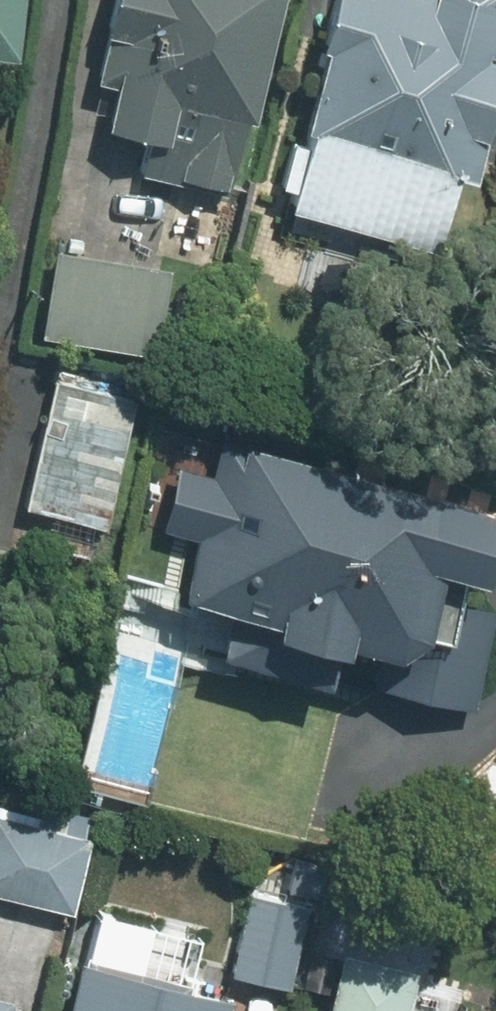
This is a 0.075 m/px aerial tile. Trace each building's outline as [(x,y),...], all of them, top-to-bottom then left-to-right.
[(28,50),(32,0),(0,0),(0,48),(28,50)] [(286,0),(120,0),(106,77),(121,80),(113,125),(165,135),(159,166),(253,183),(286,0)] [(300,198),(453,231),(468,159),(493,165),(495,150),(495,0),(342,0),(300,198)] [(179,264),(52,243),(38,326),(165,348),(179,264)] [(142,382),(55,369),(35,504),(122,517),(142,382)] [(180,498),(206,503),(189,589),(383,627),(371,686),(485,708),(495,653),(495,605),(446,595),(456,545),(494,553),(495,544),(495,492),(193,433),(180,498)] [(83,906),(97,827),(0,809),(0,891),(83,906)] [(311,904),(247,894),(235,971),(299,981),(311,904)] [(484,993),(423,979),(428,958),(351,941),(335,1010),(480,1010),(484,993)] [(238,985),(90,951),(77,1010),(232,1010),(238,985)] [(11,985),(0,983),(0,1010),(6,1010),(11,985)]
